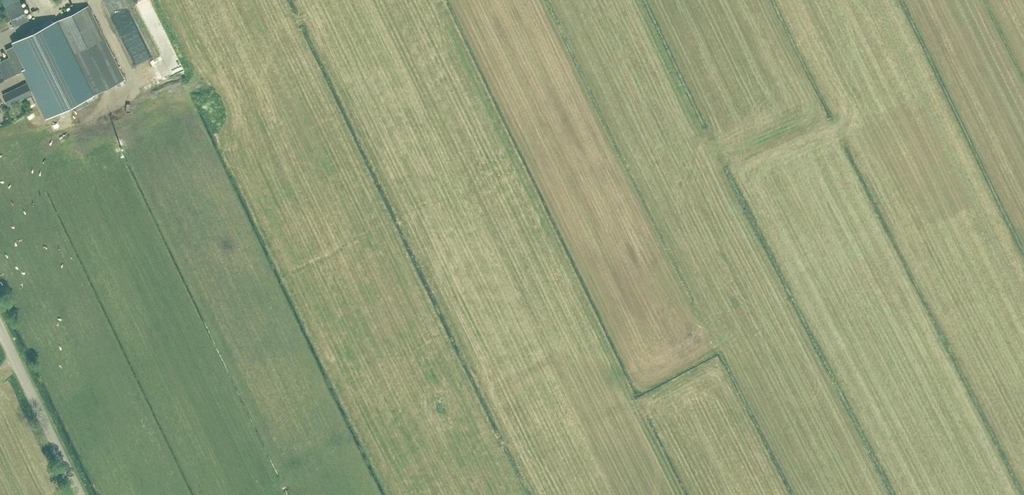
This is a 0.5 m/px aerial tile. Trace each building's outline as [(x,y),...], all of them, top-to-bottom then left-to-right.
[(19,0),(1,0),(4,7),(5,6),(14,26),(28,19),(19,0)] [(125,0),(124,0),(103,8),(111,31),(117,29),(131,66),(147,60),(125,0)] [(87,7),(57,21),(93,95),(122,80),(87,7)] [(93,95),(57,21),(13,42),(15,44),(5,49),(8,55),(17,72),(17,73),(24,70),(46,117),(93,95)] [(0,60),(0,74),(2,79),(17,72),(8,55),(0,60)] [(25,82),(1,94),(7,105),(31,93),(25,82)]
